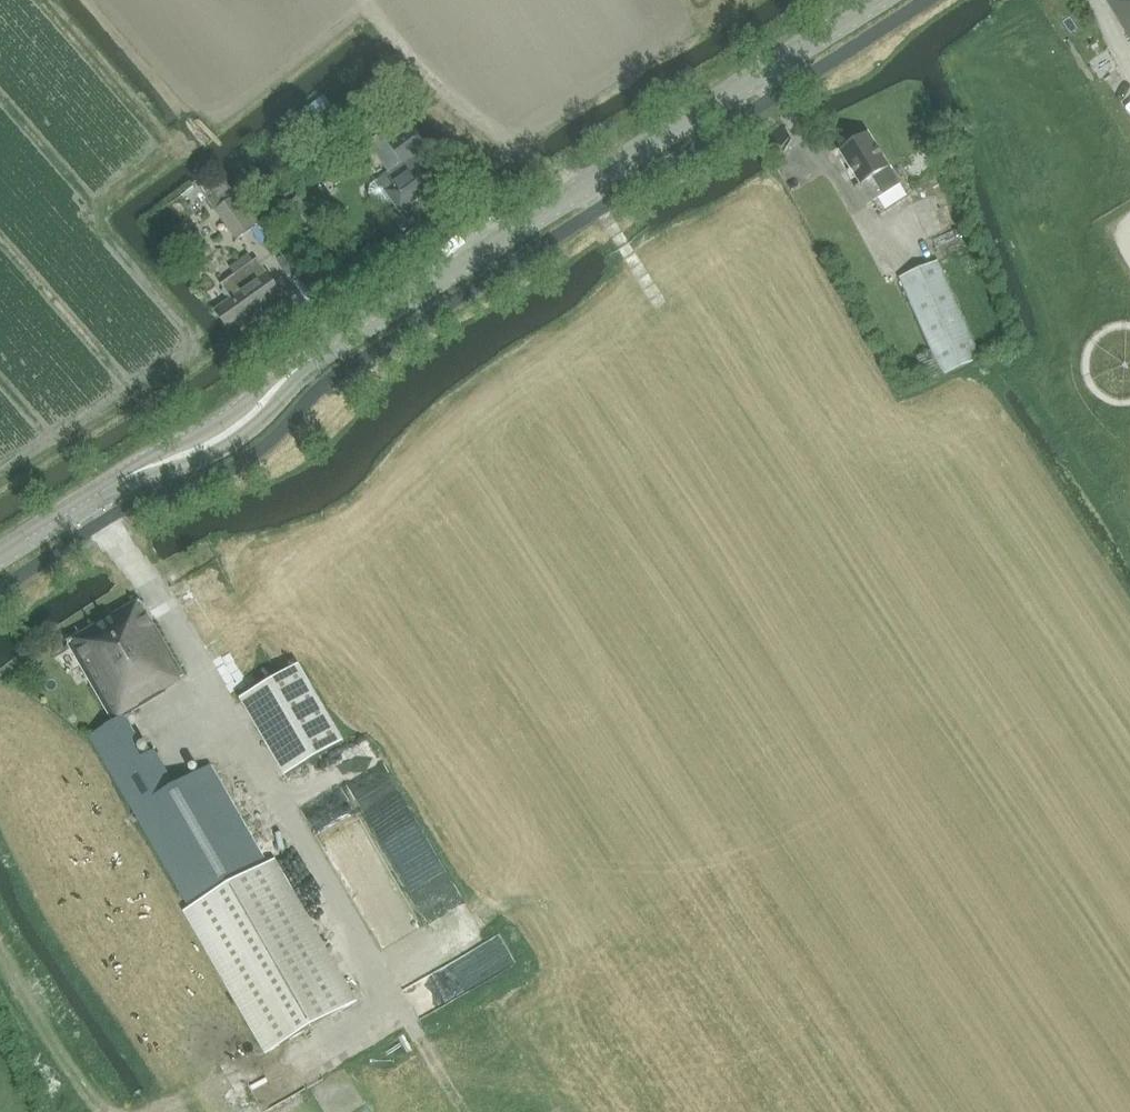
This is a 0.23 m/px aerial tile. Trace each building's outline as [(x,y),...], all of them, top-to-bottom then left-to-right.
[(1107,4),(1129,41),(1129,0),(1114,0),(1107,4)] [(389,173),(378,181),(371,186),(370,194),(375,202),(384,203),(391,198),(401,212),(435,188),(414,157),(427,147),(403,118),(368,143),(389,173)] [(353,154),(365,145),(353,130),(341,139),(353,154)] [(866,207),(899,186),(868,135),(839,153),(859,186),(855,189),(866,207)] [(234,198),(216,211),(237,240),(255,226),(234,198)] [(258,260),(244,269),(240,262),(230,268),(236,276),(222,285),(233,300),(216,312),(230,332),(283,295),(258,260)] [(944,375),(983,357),(939,260),(900,278),(944,375)] [(67,643),(112,721),(114,724),(126,716),(168,692),(166,689),(183,679),(139,602),(67,643)] [(290,774),(350,741),(306,661),(245,695),(290,774)] [(269,1052),(353,1005),(272,862),(267,864),(211,765),(174,782),(155,750),(148,754),(126,716),(114,724),(112,721),(89,737),(269,1052)] [(392,874),(354,890),(375,941),(407,927),(397,903),(400,901),(396,892),(399,890),(392,874)]
